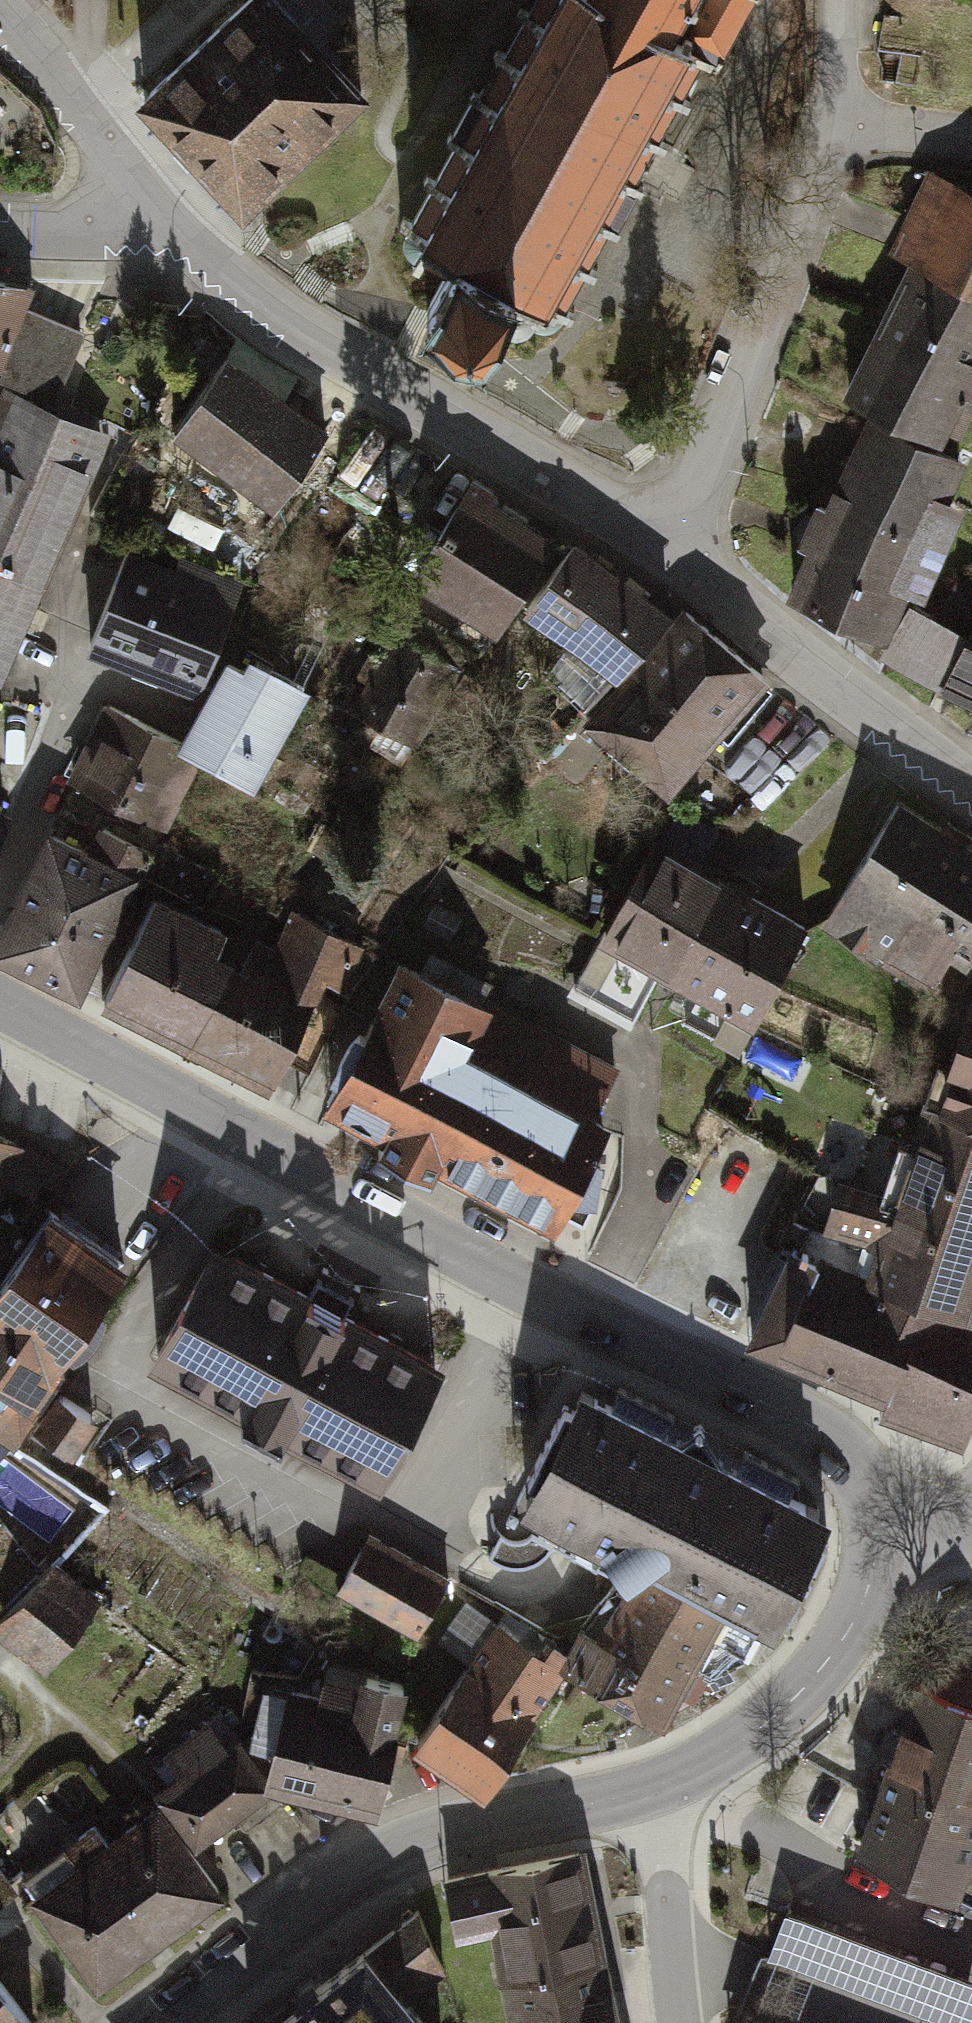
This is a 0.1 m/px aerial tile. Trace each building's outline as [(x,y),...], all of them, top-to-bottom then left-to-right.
[(530,9),(522,5),(516,15),(525,20),(506,52),(498,47),(492,58),(498,61),(479,94),(473,91),(468,100),(473,103),(453,135),(451,134),(447,141),(457,147),(438,179),(430,174),(424,185),(432,190),(415,220),(406,215),(402,222),(410,227),(408,240),(408,246),(411,252),(418,257),(412,266),(420,271),(425,261),(448,274),(444,281),(428,308),(454,323),(483,340),(498,315),(502,309),(504,315),(507,320),(510,323),(515,325),(519,324),(523,324),(527,332),(530,331),(533,322),(540,325),(545,325),(549,324),(555,322),(560,315),(569,321),(574,312),(565,307),(585,273),(592,277),(597,269),(589,264),(610,230),(618,235),(623,227),(618,225),(637,192),(641,194),(645,186),(638,181),(657,149),(663,153),(668,145),(659,140),(679,105),(687,110),(692,102),(683,97),(702,64),(708,67),(718,67),(755,0),(535,0),(530,9)] [(275,2),(170,99),(261,196),(366,99),(275,2)] [(934,190),(904,259),(971,288),(971,206),(934,190)] [(905,273),(848,402),(944,444),(971,381),(971,303),(905,273)] [(4,305),(0,316),(0,385),(58,407),(89,340),(4,305)] [(231,370),(180,441),(281,512),(332,441),(231,370)] [(0,398),(0,674),(0,675),(93,434),(0,398)] [(960,462),(869,422),(787,587),(878,649),(960,462)] [(472,485),(419,571),(505,624),(558,537),(472,485)] [(661,616),(570,550),(523,615),(615,680),(661,616)] [(240,603),(139,563),(106,645),(208,685),(240,603)] [(958,627),(906,603),(882,654),(934,678),(958,627)] [(938,688),(971,705),(971,621),(938,688)] [(679,622),(591,727),(673,796),(762,691),(679,622)] [(402,644),(365,706),(415,736),(452,673),(402,644)] [(303,688),(231,649),(181,742),(253,781),(303,688)] [(207,766),(112,720),(77,791),(173,837),(207,766)] [(909,818),(841,925),(931,982),(947,956),(966,968),(971,959),(971,858),(909,818)] [(51,833),(0,937),(0,939),(79,977),(130,872),(51,833)] [(797,930),(659,849),(605,939),(743,1021),(797,930)] [(226,927),(155,895),(102,1009),(264,1084),(313,979),(339,991),(358,950),(293,921),(267,978),(214,953),(226,927)] [(609,1074),(398,966),(329,1115),(545,1219),(609,1074)] [(939,1112),(971,1123),(971,1007),(939,1112)] [(916,1107),(878,1203),(815,1179),(749,1346),(962,1429),(971,1404),(971,1331),(949,1322),(971,1264),(971,1129),(916,1107)] [(0,1143),(0,1209),(26,1155),(0,1143)] [(54,1200),(68,1165),(30,1150),(16,1185),(54,1200)] [(43,1198),(0,1267),(0,1439),(11,1421),(79,1464),(107,1421),(60,1391),(143,1262),(43,1198)] [(323,1305),(218,1250),(159,1362),(382,1479),(441,1366),(323,1305)] [(809,1498),(573,1390),(518,1510),(754,1618),(809,1498)] [(452,1586),(374,1544),(346,1594),(424,1637),(452,1586)] [(0,1617),(0,1623),(42,1658),(90,1600),(58,1574),(45,1563),(0,1617)] [(720,1620),(632,1572),(574,1678),(662,1726),(720,1620)] [(491,1630),(417,1741),(484,1786),(558,1675),(491,1630)] [(313,1708),(278,1700),(262,1775),(389,1802),(413,1688),(322,1669),(313,1708)] [(899,1683),(842,1857),(952,1893),(971,1831),(971,1707),(899,1683)] [(232,1736),(165,1778),(202,1836),(268,1794),(232,1736)] [(149,1815),(34,1902),(97,1984),(211,1897),(149,1815)] [(573,1860),(453,1883),(464,1938),(499,1932),(515,2004),(598,1988),(573,1860)] [(17,1901),(0,1875),(0,1912),(17,1901)] [(783,1903),(740,2022),(971,2022),(971,1978),(783,1903)] [(413,1921),(378,1948),(410,1990),(445,1963),(413,1921)] [(283,2022),(421,2022),(370,1957),(283,2022)] [(598,1988),(515,2004),(519,2022),(605,2022),(598,1988)] [(0,1992),(0,2022),(21,2022),(0,1992)]
